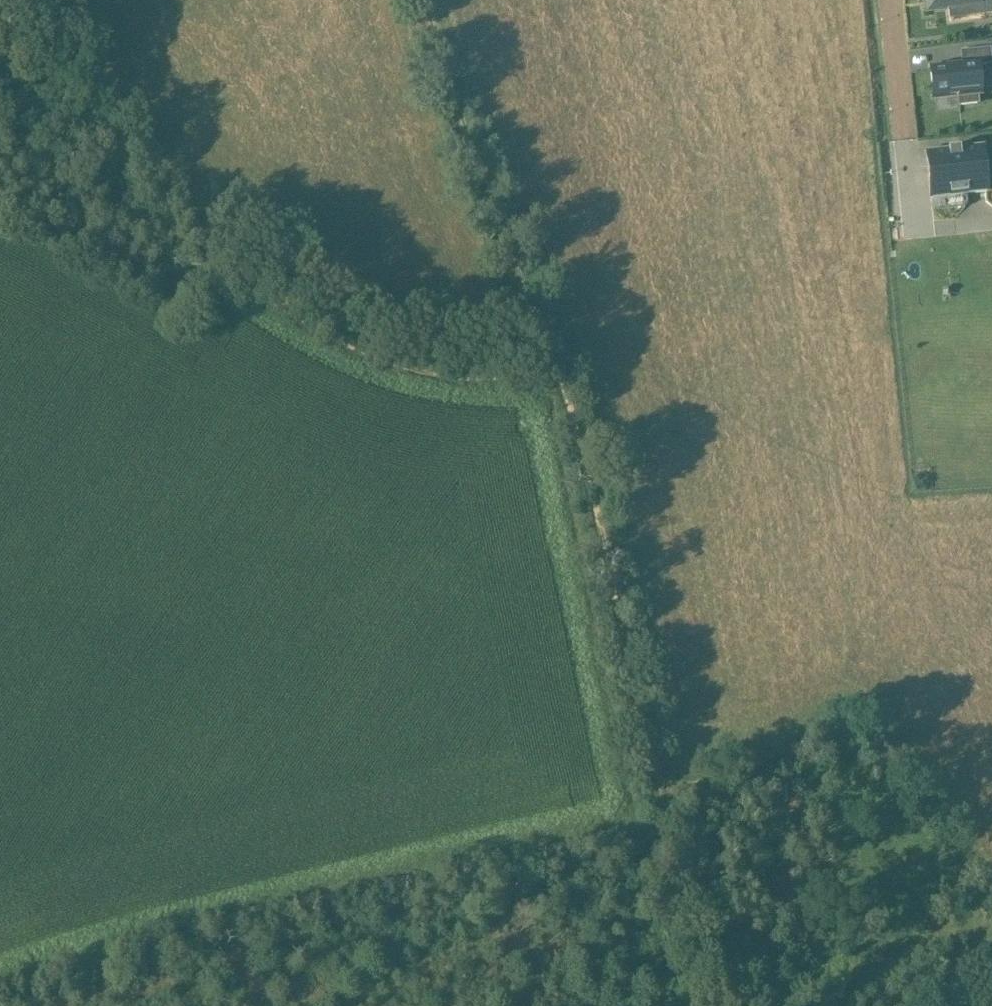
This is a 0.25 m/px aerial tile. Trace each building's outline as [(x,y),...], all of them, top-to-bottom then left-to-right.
[(929,9),(982,3),(983,15),(991,14),(991,0),(928,0),(929,9)] [(963,67),(930,70),(933,99),(958,97),(959,106),(978,104),(977,95),(980,94),(977,68),(991,66),(990,50),(961,53),(963,67)] [(984,147),(925,153),(929,199),(989,194),(984,147)]
